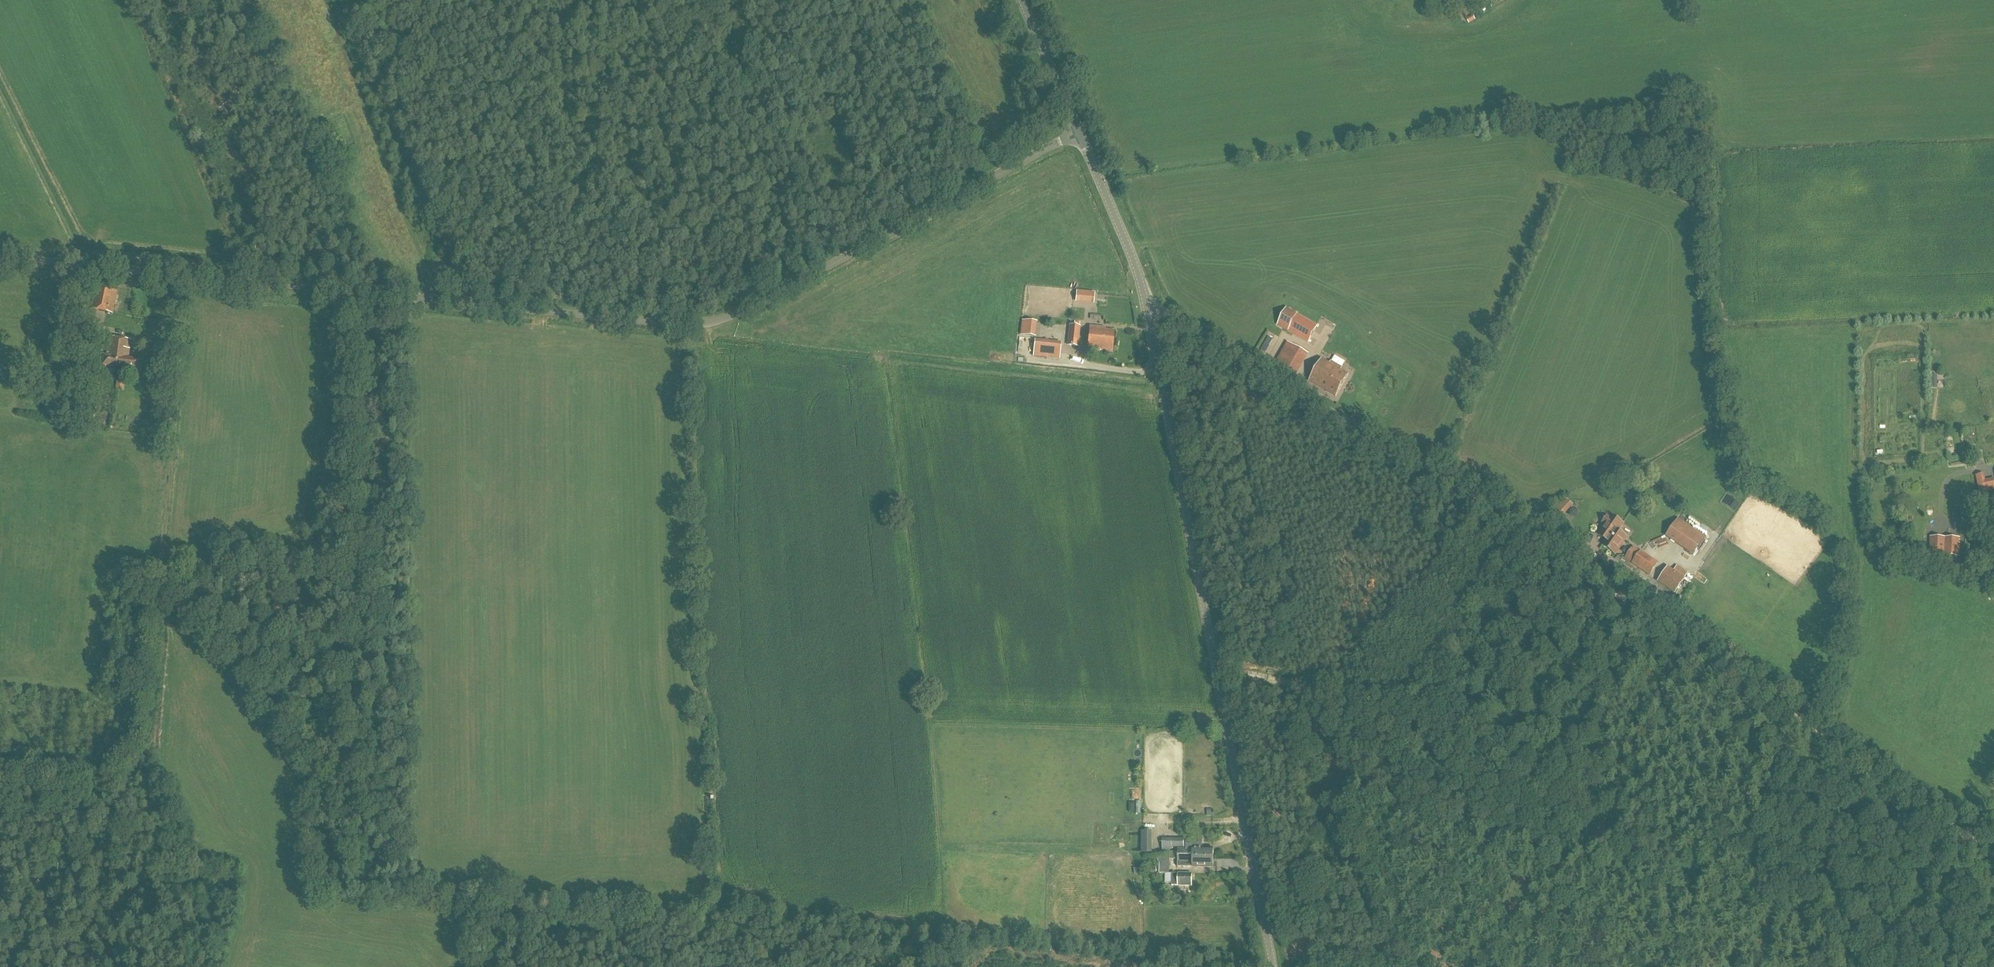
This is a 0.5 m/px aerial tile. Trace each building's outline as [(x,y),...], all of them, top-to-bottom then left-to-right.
[(311,131),(319,149),(329,144),(323,127),(311,131)] [(118,284),(97,280),(91,309),(112,313),(118,284)] [(1077,291),(1076,301),(1094,303),(1095,293),(1077,291)] [(1307,344),(1317,324),(1287,307),(1278,325),(1307,344)] [(1025,319),(1024,335),(1039,335),(1039,319),(1025,319)] [(1070,322),(1070,325),(1069,325),(1067,345),(1078,347),(1080,327),(1079,327),(1080,322),(1074,321),(1074,323),(1070,322)] [(1112,350),(1113,331),(1105,330),(1105,329),(1090,327),(1088,348),(1112,350)] [(116,367),(120,339),(109,337),(107,356),(104,356),(103,365),(116,367)] [(120,339),(116,367),(138,369),(139,360),(128,359),(130,340),(120,339)] [(1060,354),(1061,342),(1034,339),(1033,352),(1060,354)] [(1295,374),(1306,353),(1291,345),(1279,366),(1295,374)] [(1340,370),(1345,362),(1337,358),(1332,366),(1322,361),(1310,381),(1326,391),(1336,397),(1349,374),(1340,370)] [(1993,486),(1993,476),(1984,478),(1986,488),(1993,486)] [(1563,515),(1568,509),(1573,504),(1565,497),(1560,502),(1555,507),(1563,515)] [(1606,539),(1602,545),(1616,554),(1627,538),(1618,532),(1625,522),(1613,514),(1611,516),(1608,514),(1602,522),(1606,524),(1599,534),(1606,539)] [(1705,536),(1678,518),(1666,535),(1693,554),(1705,536)] [(1959,557),(1960,538),(1930,537),(1929,555),(1959,557)] [(1649,577),(1650,575),(1659,563),(1641,551),(1631,565),(1649,577)] [(1675,594),(1685,578),(1668,566),(1657,582),(1675,594)] [(1157,850),(1156,831),(1146,831),(1147,851),(1157,850)] [(1184,848),(1184,838),(1162,838),(1162,850),(1172,850),(1172,848),(1184,848)] [(1178,849),(1178,864),(1192,864),(1192,867),(1213,868),(1214,849),(1202,849),(1202,842),(1187,841),(1186,849),(1178,849)] [(1158,874),(1169,874),(1170,857),(1159,857),(1158,874)] [(1192,886),(1192,874),(1178,874),(1172,874),(1172,886),(1178,886),(1192,886)]
